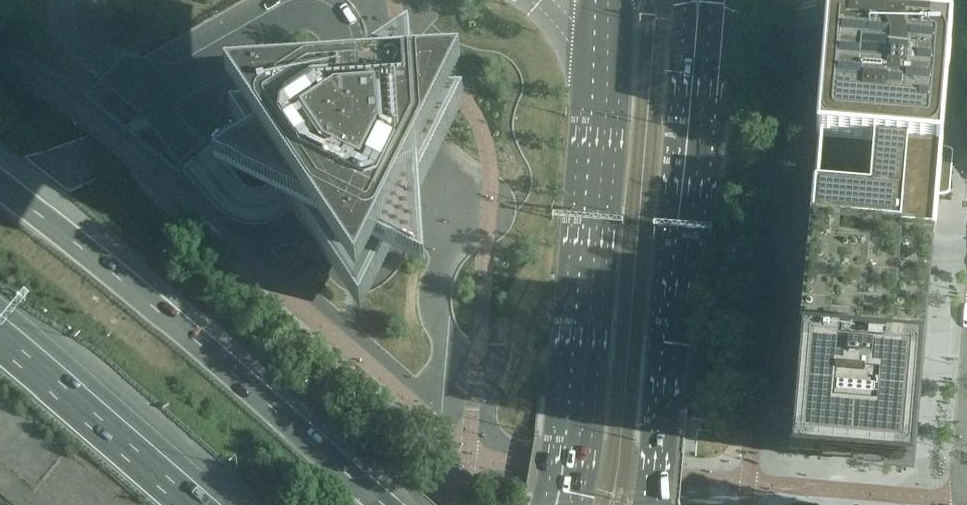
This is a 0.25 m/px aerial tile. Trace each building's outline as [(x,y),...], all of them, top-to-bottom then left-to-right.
[(813,190),(811,226),(813,227),(841,229),(871,231),(902,234),(934,236),(934,234),(935,229),(936,217),(937,200),(937,199),(938,198),(939,198),(947,197),(948,196),(949,195),(950,194),(953,155),(953,154),(953,153),(952,152),(951,151),(944,149),(943,149),(942,148),(942,147),(942,146),(951,34),(951,33),(951,32),(950,31),(949,30),(948,30),(830,20),(829,20),(829,21),(828,21),(828,22),(827,22),(827,23),(818,141),(815,166),(815,168),(813,190)] [(331,113),(227,117),(257,161),(217,187),(309,235),(366,318),(386,275),(426,296),(420,199),(462,107),(414,109),(411,61),(331,113)] [(932,278),(932,274),(913,272),(908,272),(908,267),(909,258),(910,246),(911,241),(934,242),(934,236),(902,234),(871,231),(841,229),(813,227),(811,226),(808,264),(805,299),(803,327),(802,341),(801,345),(801,349),(801,350),(801,351),(797,399),(830,402),(829,419),(858,421),(857,433),(888,435),(888,445),(918,447),(922,407),(919,407),(920,397),(922,397),(925,361),(925,360),(925,357),(926,345),(927,332),(929,313),(932,278)] [(830,402),(797,399),(796,416),(795,428),(794,437),(793,445),(793,450),(793,455),(792,459),(792,461),(792,464),(792,465),(792,466),(792,467),(791,468),(916,478),(916,477),(916,476),(916,475),(916,473),(916,471),(917,469),(917,465),(917,460),(918,455),(918,447),(888,445),(888,435),(857,433),(858,421),(829,419),(830,402)]
